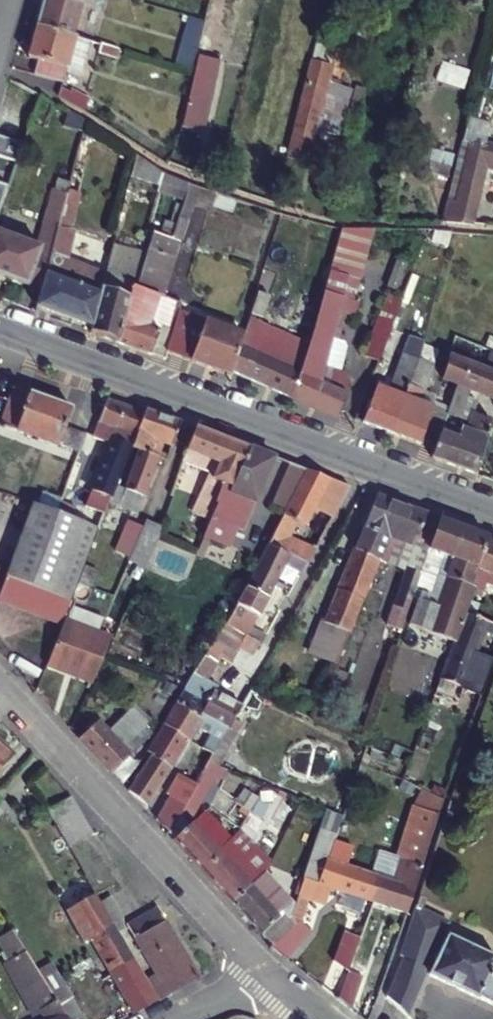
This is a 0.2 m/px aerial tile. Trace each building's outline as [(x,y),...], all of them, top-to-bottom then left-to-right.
[(36,27),(72,37),(73,37),(84,0),(44,0),(36,27)] [(196,57),(199,58),(204,59),(213,28),(218,29),(226,0),(210,0),(204,23),(196,57)] [(37,58),(63,66),(72,37),(36,27),(28,56),(37,58)] [(72,37),(63,66),(77,71),(86,41),(73,37),(72,37)] [(247,57),(221,49),(219,63),(243,70),(247,57)] [(312,55),(287,152),(308,159),(317,131),(330,135),(344,87),(322,80),(329,60),(312,55)] [(33,71),(59,79),(63,66),(37,58),(33,71)] [(181,129),(204,134),(219,63),(204,59),(199,58),(181,129)] [(435,79),(462,87),(467,68),(440,60),(435,79)] [(347,100),(336,135),(352,140),(362,103),(347,100)] [(22,145),(0,137),(0,207),(22,145)] [(488,155),(490,149),(461,143),(444,222),(470,226),(471,223),(485,170),(488,155)] [(488,155),(485,170),(492,172),(492,156),(488,155)] [(447,179),(450,167),(429,163),(427,175),(447,179)] [(57,182),(54,193),(66,197),(68,190),(69,186),(57,182)] [(171,239),(178,241),(180,241),(200,188),(189,185),(171,239)] [(66,197),(43,276),(60,281),(63,270),(65,260),(61,258),(79,193),(68,190),(66,197)] [(54,193),(51,192),(34,248),(0,234),(0,276),(39,291),(43,276),(66,197),(54,193)] [(235,223),(205,220),(203,245),(233,247),(235,223)] [(328,272),(359,282),(374,230),(341,230),(328,272)] [(160,296),(178,241),(171,239),(154,232),(136,289),(157,295),(160,296)] [(104,276),(116,280),(120,265),(125,251),(113,247),(104,276)] [(125,251),(120,265),(136,271),(140,256),(125,251)] [(120,265),(116,280),(104,276),(102,284),(98,295),(88,328),(86,334),(116,343),(132,288),(136,271),(120,265)] [(63,270),(60,281),(98,295),(102,284),(63,270)] [(322,292),(353,301),(357,288),(359,282),(328,272),(322,292)] [(98,295),(60,281),(43,276),(39,291),(34,308),(88,328),(98,295)] [(149,354),(156,331),(146,328),(157,295),(136,289),(132,288),(116,343),(149,354)] [(354,318),(359,303),(353,301),(322,292),(307,341),(290,396),(336,416),(350,386),(347,373),(325,364),(342,315),(354,318)] [(256,293),(242,334),(252,338),(254,338),(268,297),(256,293)] [(165,298),(162,307),(179,312),(182,304),(165,298)] [(400,302),(392,299),(389,306),(381,303),(361,358),(377,364),(394,320),(400,302)] [(228,373),(229,370),(242,334),(179,312),(173,329),(166,352),(228,373)] [(394,320),(377,364),(386,368),(403,324),(394,320)] [(158,325),(156,331),(149,354),(163,359),(166,352),(173,329),(158,325)] [(229,370),(290,396),(307,341),(296,338),(292,350),(290,349),(284,369),(248,351),(252,338),(242,334),(229,370)] [(417,360),(403,355),(390,391),(376,386),(363,424),(391,434),(410,388),(410,377),(417,360)] [(478,394),(492,400),(492,374),(448,356),(442,380),(458,386),(471,391),(478,394)] [(441,433),(449,412),(422,403),(436,366),(417,360),(410,377),(410,388),(391,434),(435,449),(441,433)] [(57,443),(63,427),(70,406),(12,385),(0,418),(0,423),(57,443)] [(452,404),(463,408),(472,412),(475,404),(476,401),(469,398),(471,391),(458,386),(452,404)] [(469,398),(476,401),(478,394),(471,391),(469,398)] [(106,397),(98,420),(117,427),(114,435),(111,441),(88,501),(107,508),(128,451),(144,411),(109,398),(106,397)] [(492,419),(492,412),(475,404),(472,412),(492,421),(492,419)] [(463,408),(459,420),(469,423),(472,412),(463,408)] [(154,438),(172,444),(180,421),(145,410),(144,411),(128,451),(136,455),(155,461),(165,465),(170,451),(152,445),(154,438)] [(469,423),(466,432),(461,431),(458,439),(441,433),(435,449),(432,457),(478,475),(492,432),(492,421),(472,412),(469,423)] [(196,426),(187,450),(212,459),(220,462),(228,439),(196,426)] [(78,450),(84,434),(63,427),(57,443),(78,450)] [(111,441),(114,435),(95,428),(93,435),(111,441)] [(216,479),(225,483),(235,486),(249,447),(228,439),(220,462),(214,479),(216,479)] [(207,538),(223,544),(231,526),(233,526),(244,496),(256,500),(273,457),(249,447),(235,486),(225,483),(217,503),(220,504),(207,538)] [(199,495),(212,459),(187,450),(174,487),(199,495)] [(155,461),(136,455),(116,510),(135,516),(155,461)] [(292,464),(272,502),(285,509),(307,470),(292,464)] [(302,537),(308,526),(323,535),(350,486),(307,470),(285,509),(259,558),(258,559),(283,572),(297,580),(317,546),(302,537)] [(217,503),(225,483),(216,479),(207,505),(215,508),(217,503)] [(439,518),(377,496),(354,550),(378,560),(404,569),(387,625),(401,630),(416,584),(421,570),(429,548),(439,518)] [(63,516),(32,504),(4,574),(37,587),(63,516)] [(37,587),(70,600),(79,579),(98,530),(63,516),(37,587)] [(488,535),(439,518),(429,548),(453,556),(438,603),(420,597),(411,623),(425,628),(422,639),(453,650),(466,613),(478,583),(474,581),(479,564),(488,535)] [(134,548),(142,529),(131,524),(123,543),(134,548)] [(488,535),(479,564),(492,568),(492,537),(488,535)] [(354,550),(332,603),(353,611),(359,597),(362,598),(378,560),(354,550)] [(253,622),(276,583),(283,572),(258,559),(218,630),(257,650),(261,643),(243,632),(249,621),(253,622)] [(432,589),(436,575),(421,570),(416,584),(432,589)] [(4,574),(0,583),(0,600),(61,624),(63,618),(65,614),(70,600),(37,587),(4,574)] [(453,650),(442,677),(467,687),(486,630),(490,622),(466,613),(453,650)] [(103,652),(110,636),(63,618),(45,664),(91,681),(103,652)] [(250,663),(257,650),(218,630),(183,683),(175,699),(206,718),(218,724),(228,730),(240,708),(215,693),(226,674),(219,670),(231,652),(250,663)] [(461,706),(467,687),(442,677),(435,697),(461,706)] [(200,729),(206,718),(175,699),(162,729),(191,743),(192,743),(200,729)] [(150,721),(136,707),(109,733),(98,722),(80,739),(113,774),(153,735),(144,726),(150,721)] [(218,724),(206,718),(200,729),(212,735),(218,724)] [(212,735),(204,749),(214,754),(228,730),(218,724),(212,735)] [(176,771),(191,743),(162,729),(155,741),(147,752),(155,757),(176,771)] [(16,754),(0,739),(0,769),(16,754)] [(192,761),(194,763),(192,767),(203,773),(209,762),(214,754),(204,749),(199,747),(192,761)] [(176,771),(155,757),(129,791),(149,806),(176,771)] [(186,803),(186,804),(196,811),(219,768),(209,762),(203,773),(197,783),(186,803)] [(186,803),(197,783),(178,772),(167,792),(170,794),(156,818),(157,820),(169,832),(186,804),(186,803)] [(434,834),(447,798),(438,795),(425,832),(434,834)] [(55,823),(79,810),(71,797),(48,810),(55,823)] [(55,823),(63,836),(86,823),(79,810),(55,823)] [(230,847),(204,819),(197,825),(223,854),(230,847)] [(223,854),(197,825),(194,822),(174,837),(204,870),(223,854)] [(93,836),(86,823),(63,836),(70,849),(93,836)] [(336,834),(318,828),(302,878),(311,881),(313,875),(321,877),(325,867),(327,860),(336,834)] [(425,863),(434,834),(425,832),(419,829),(409,857),(425,863)] [(252,885),(260,877),(230,847),(223,854),(252,885)] [(204,870),(233,902),(252,885),(223,854),(204,870)] [(266,859),(261,863),(267,871),(272,866),(266,859)] [(327,860),(325,867),(321,877),(313,875),(311,881),(331,888),(374,904),(377,896),(383,881),(327,860)] [(401,863),(394,884),(383,881),(377,896),(410,907),(422,871),(401,863)] [(272,866),(267,871),(273,877),(277,873),(272,866)] [(288,917),(300,921),(308,900),(305,899),(311,881),(302,878),(288,917)] [(311,881),(305,899),(308,900),(325,906),(331,888),(311,881)] [(278,914),(252,885),(233,902),(261,932),(280,914),(278,914)] [(90,935),(111,971),(130,960),(129,959),(132,957),(111,920),(105,910),(100,901),(94,891),(65,907),(82,939),(90,935)] [(105,910),(111,920),(121,915),(109,896),(100,901),(105,910)] [(406,916),(410,907),(377,896),(374,904),(406,916)] [(157,908),(126,923),(155,973),(167,994),(197,978),(157,908)] [(300,921),(288,917),(280,914),(261,932),(272,948),(297,925),(300,921)] [(385,996),(408,1018),(424,1002),(422,1000),(433,988),(492,1007),(492,967),(492,964),(492,958),(468,950),(440,941),(444,931),(411,920),(400,953),(402,954),(400,962),(402,963),(385,996)] [(312,932),(300,921),(297,925),(272,948),(284,957),(288,961),(312,932)] [(3,962),(23,998),(31,994),(42,1013),(45,1018),(68,1018),(43,979),(27,954),(25,950),(3,962)] [(154,1002),(156,1001),(144,979),(132,957),(129,959),(130,960),(134,968),(154,1002)] [(111,971),(111,972),(135,1012),(154,1002),(134,968),(130,960),(111,971)] [(353,1011),(365,976),(349,970),(339,1000),(353,1011)] [(57,971),(43,979),(68,1018),(86,1018),(75,1000),(57,971)] [(156,1001),(167,994),(155,973),(144,979),(156,1001)] [(31,994),(23,998),(34,1018),(42,1013),(31,994)] [(2,1008),(0,1009),(0,1018),(8,1018),(2,1008)]
